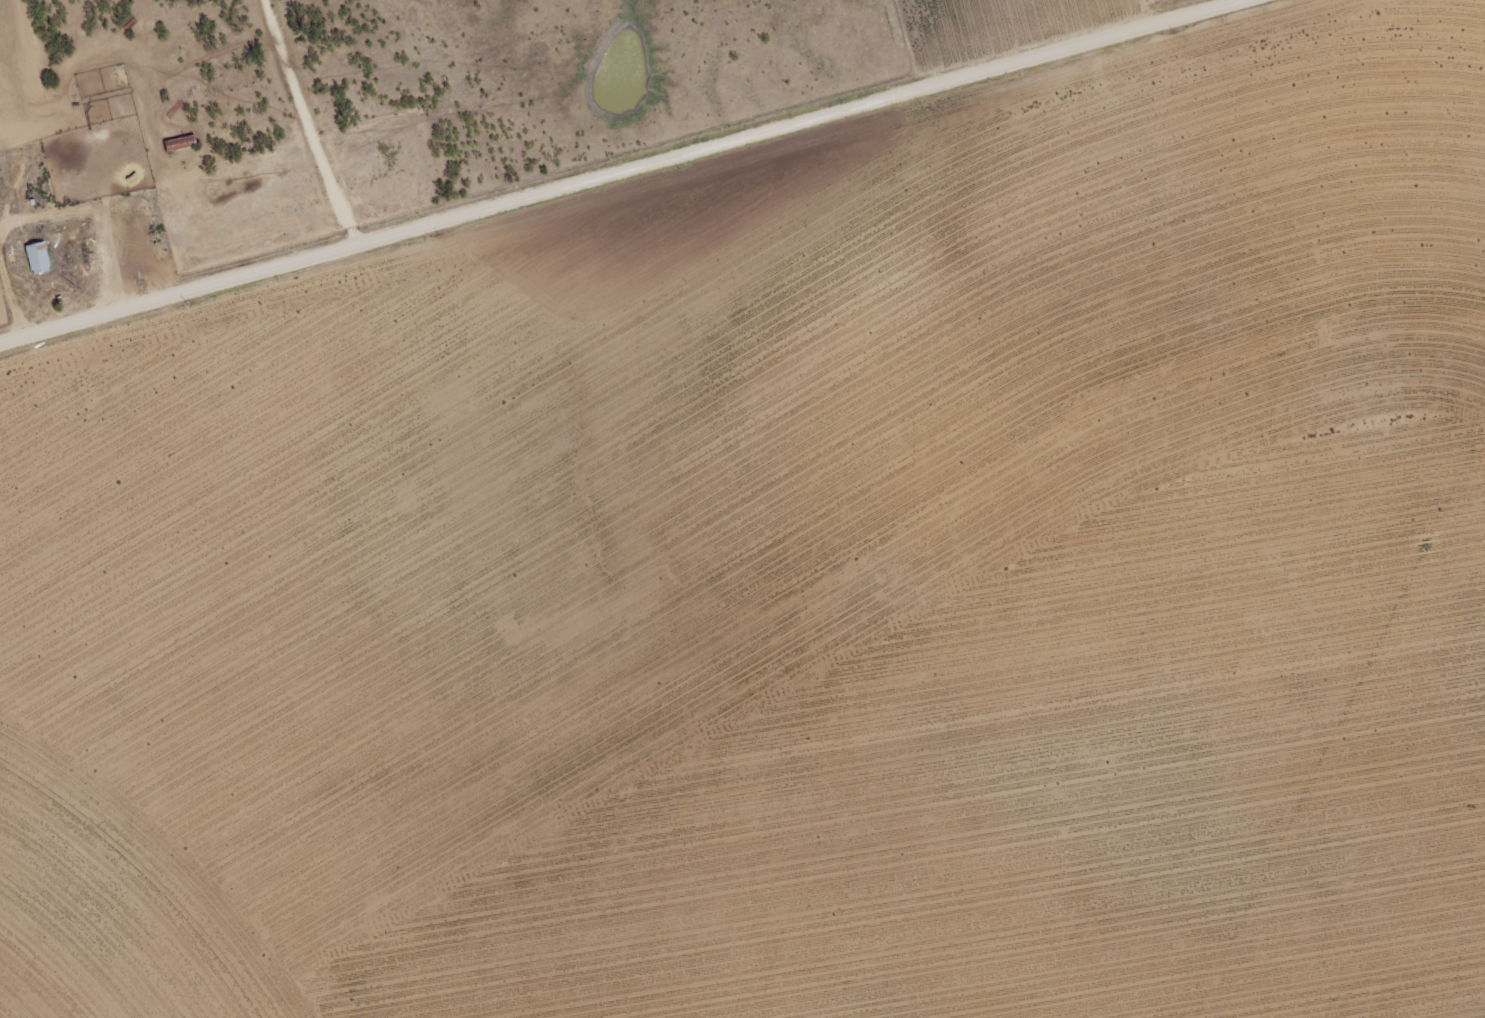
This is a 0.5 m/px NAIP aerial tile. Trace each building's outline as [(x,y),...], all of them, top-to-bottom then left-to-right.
[(196,147),(195,135),(166,137),(167,149),(196,147)] [(52,270),(45,240),(25,245),(33,275),(52,270)]
